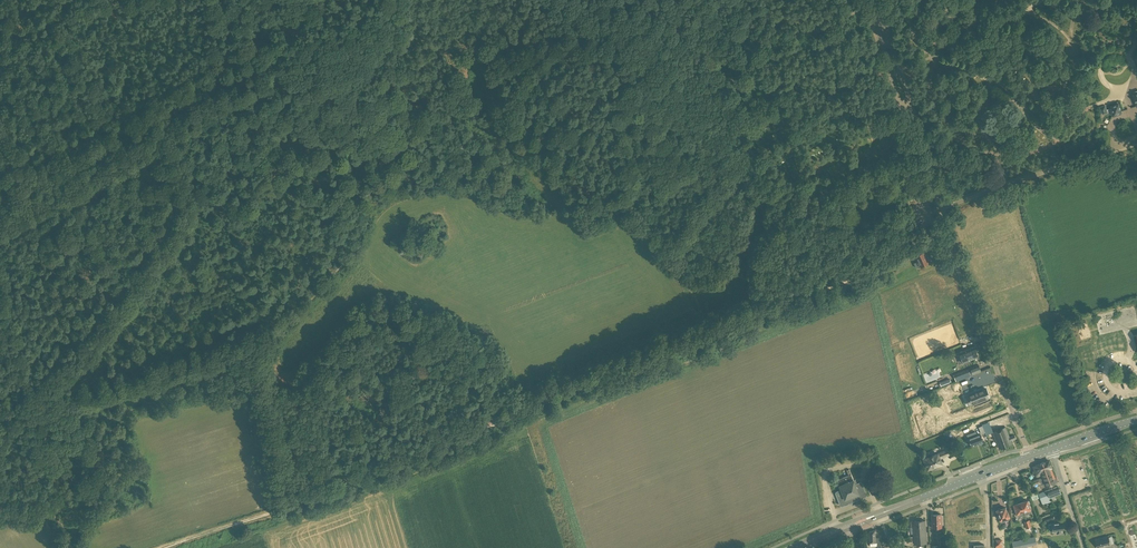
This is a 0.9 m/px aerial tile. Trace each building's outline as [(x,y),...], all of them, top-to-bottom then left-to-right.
[(1112,106),(1112,108),(1111,108),(1114,116),(1122,113),(1121,112),(1119,104),(1112,106)] [(1106,105),(1100,107),(1101,109),(1100,109),(1101,113),(1102,113),(1103,114),(1108,113),(1106,105)] [(931,261),(924,247),(924,246),(921,247),(923,251),(915,255),(918,261),(914,263),(916,268),(931,261)] [(967,361),(978,356),(974,346),(959,353),(963,362),(965,365),(969,364),(967,361)] [(970,368),(972,374),(981,371),(978,365),(970,368)] [(972,374),(970,368),(954,375),(956,381),(972,374)] [(989,396),(985,388),(965,396),(968,404),(989,396)] [(1010,440),(1015,438),(1014,435),(1009,437),(1005,427),(992,432),(999,448),(1012,443),(1010,440)] [(980,434),(977,435),(976,432),(967,435),(969,438),(968,438),(971,446),(978,443),(979,444),(983,443),(980,434)] [(945,450),(923,459),(927,469),(933,467),(934,469),(937,468),(936,465),(942,463),(940,458),(951,454),(948,447),(944,448),(945,450)] [(1043,483),(1045,487),(1057,483),(1051,467),(1049,460),(1044,462),(1040,463),(1040,464),(1036,465),(1036,466),(1033,467),(1036,477),(1040,475),(1041,477),(1043,483)] [(856,502),(856,500),(865,496),(866,495),(861,482),(855,484),(851,474),(837,480),(841,490),(836,492),(836,493),(840,505),(842,505),(851,502),(852,504),(856,502)] [(1043,483),(1041,477),(1031,481),(1033,486),(1034,485),(1035,487),(1041,485),(1041,484),(1043,483)] [(1041,484),(1041,485),(1035,487),(1037,491),(1042,490),(1041,488),(1044,487),(1044,488),(1045,487),(1043,483),(1041,484)] [(1061,493),(1058,486),(1039,493),(1043,504),(1051,501),(1049,498),(1061,493)] [(1038,493),(1038,491),(1030,494),(1032,500),(1040,497),(1038,493)] [(1027,500),(1020,502),(1025,515),(1027,514),(1027,513),(1031,512),(1030,509),(1027,500)] [(1025,515),(1020,502),(1014,504),(1016,513),(1017,513),(1018,516),(1021,515),(1021,516),(1025,515)] [(1007,512),(1005,507),(997,510),(1000,519),(1001,522),(1009,519),(1008,517),(1009,516),(1008,511),(1007,512)] [(932,528),(933,528),(941,527),(941,514),(931,514),(932,528)] [(913,527),(914,536),(914,541),(914,544),(926,543),(924,520),(910,521),(910,527),(913,527)] [(1025,532),(1032,530),(1031,526),(1029,520),(1023,521),(1024,523),(1022,523),(1023,526),(1024,526),(1024,529),(1025,532)] [(1062,530),(1061,523),(1052,524),(1048,524),(1049,531),(1052,531),(1057,531),(1057,533),(1061,533),(1061,530),(1062,530)] [(876,538),(875,530),(869,532),(870,543),(870,546),(877,546),(877,543),(877,547),(881,547),(880,538),(876,538)] [(1096,540),(1098,547),(1100,547),(1111,545),(1108,536),(1096,540)] [(1019,540),(1021,547),(1036,544),(1035,537),(1019,540)]
